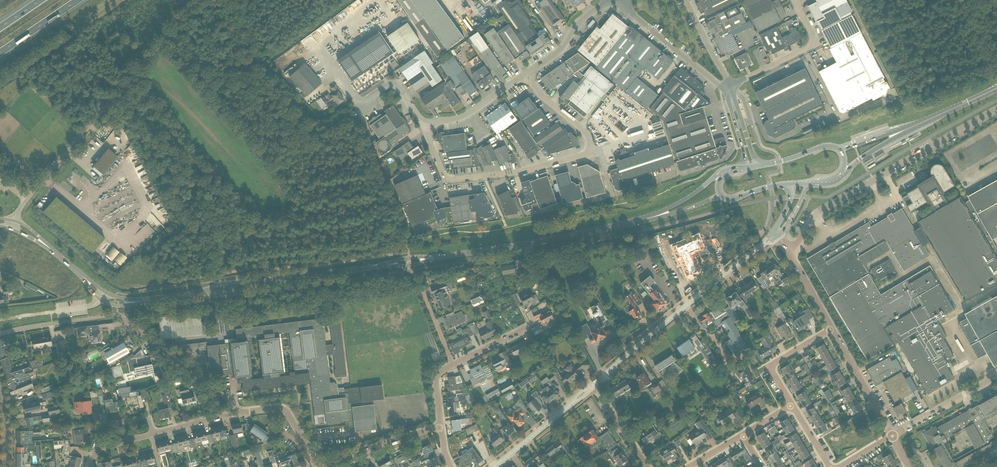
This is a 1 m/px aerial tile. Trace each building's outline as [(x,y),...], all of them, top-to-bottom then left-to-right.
[(415,24),(438,57),(465,38),(437,0),(398,0),(415,24)] [(531,25),(532,24),(521,8),(524,6),(520,0),(516,0),(511,3),(509,0),(506,0),(497,6),(515,31),(521,39),(520,40),(527,50),(528,50),(532,55),(551,42),(548,37),(550,35),(545,27),(542,29),(543,30),(542,31),(541,30),(539,31),(539,32),(537,34),(531,25)] [(555,33),(559,30),(556,26),(564,20),(550,0),(543,0),(536,5),(555,33)] [(699,2),(696,4),(701,14),(704,12),(706,17),(710,15),(738,1),(738,0),(698,0),(699,2)] [(746,8),(763,0),(742,0),(746,8)] [(752,20),(781,6),(780,5),(781,4),(779,0),(775,0),(772,2),(771,0),(763,0),(746,8),(752,20)] [(809,6),(812,12),(813,14),(813,15),(816,22),(817,21),(822,31),(831,49),(861,33),(852,15),(851,12),(852,12),(846,0),(816,0),(815,0),(816,3),(809,6)] [(708,22),(706,23),(707,26),(707,27),(708,27),(710,32),(709,32),(710,33),(710,32),(712,35),(714,34),(715,36),(716,37),(731,30),(746,23),(745,21),(738,5),(712,17),(707,20),(708,22)] [(781,6),(752,20),(758,32),(781,21),(779,16),(785,13),(783,7),(781,8),(781,6)] [(578,50),(597,66),(628,27),(613,14),(600,29),(597,27),(578,50)] [(484,35),(503,62),(506,66),(519,56),(522,61),(531,56),(527,51),(509,24),(497,32),(494,28),(484,35)] [(596,67),(610,79),(644,37),(630,25),(629,27),(628,27),(597,66),(596,67)] [(759,35),(763,42),(765,47),(767,51),(770,50),(772,54),(784,48),(785,51),(790,49),(788,46),(796,43),(796,42),(798,40),(799,41),(800,40),(802,38),(801,37),(802,37),(801,35),(799,31),(798,31),(796,28),(793,29),(793,27),(789,29),(791,33),(782,37),(780,34),(777,27),(759,35)] [(716,37),(713,39),(715,42),(714,42),(715,42),(717,46),(717,47),(721,54),(722,54),(725,52),(727,56),(740,50),(733,36),(731,30),(716,37)] [(501,64),(478,32),(469,38),(475,47),(476,46),(481,53),(480,54),(489,66),(492,70),(497,67),(502,75),(506,72),(503,68),(500,64),(501,64)] [(837,63),(819,72),(840,112),(843,113),(847,111),(848,112),(849,110),(852,108),(854,109),(854,107),(863,103),(872,98),(873,100),(882,96),(886,97),(887,94),(888,90),(890,89),(886,82),(885,82),(883,78),(884,78),(861,33),(831,49),(830,49),(837,63)] [(658,80),(674,61),(644,37),(610,79),(625,91),(637,78),(638,76),(642,79),(647,72),(658,80)] [(413,59),(400,68),(416,91),(429,81),(433,87),(443,80),(432,64),(433,63),(425,51),(413,59)] [(364,73),(350,52),(338,60),(352,81),(364,73)] [(734,58),(740,70),(752,64),(746,52),(734,58)] [(550,90),(574,74),(588,64),(590,63),(578,53),(541,78),(550,90)] [(436,67),(446,81),(453,91),(457,88),(461,95),(466,92),(464,90),(466,89),(470,95),(477,90),(453,55),(436,67)] [(588,64),(574,74),(579,78),(578,80),(580,82),(578,84),(574,81),(563,94),(560,98),(564,101),(564,100),(569,103),(568,104),(584,117),(600,98),(601,98),(604,101),(608,96),(606,94),(614,84),(591,66),(588,64)] [(477,83),(479,87),(482,85),(481,84),(482,83),(485,87),(492,82),(490,80),(493,78),(485,66),(472,74),(478,83),(477,83)] [(650,109),(663,120),(680,114),(703,107),(711,104),(698,94),(700,92),(699,92),(703,86),(695,80),(696,79),(681,67),(662,91),(663,92),(650,109)] [(764,126),(769,136),(773,137),(792,128),(793,123),(792,120),(823,105),(805,68),(755,93),(769,120),(765,121),(764,126)] [(300,89),(306,97),(322,83),(315,76),(300,89)] [(637,78),(625,91),(638,102),(647,109),(658,95),(637,78)] [(453,91),(446,81),(421,98),(429,110),(433,107),(434,109),(442,104),(445,108),(451,104),(453,107),(460,102),(453,91)] [(344,100),(338,91),(339,91),(335,85),(330,88),(334,94),(332,95),(330,97),(328,93),(321,98),(326,105),(334,99),(338,104),(344,100)] [(551,124),(540,108),(538,109),(534,103),(533,103),(529,97),(513,108),(521,121),(523,120),(534,135),(551,124)] [(517,120),(508,107),(505,103),(486,117),(490,122),(487,124),(490,130),(493,128),(498,134),(517,120)] [(384,111),(386,114),(396,129),(407,121),(406,121),(405,120),(404,119),(404,118),(403,119),(393,105),(384,111)] [(727,147),(727,145),(724,139),(722,137),(714,140),(707,118),(703,107),(663,120),(679,170),(681,171),(698,166),(700,166),(700,165),(719,159),(722,158),(724,155),(727,154),(726,150),(727,147)] [(374,130),(380,140),(396,129),(386,114),(383,117),(380,114),(368,123),(371,131),(374,130)] [(104,126),(107,128),(110,124),(114,128),(116,125),(109,119),(104,126)] [(396,129),(380,140),(376,143),(382,156),(395,147),(393,144),(411,131),(408,126),(409,125),(408,124),(407,123),(407,121),(396,129)] [(539,147),(534,139),(521,121),(509,129),(529,159),(535,155),(535,156),(536,156),(536,155),(538,153),(538,152),(541,150),(539,147)] [(558,122),(534,139),(539,147),(542,145),(549,154),(575,147),(580,145),(577,137),(570,132),(569,133),(565,128),(563,130),(558,122)] [(439,140),(439,143),(443,142),(444,152),(467,149),(465,133),(445,136),(444,132),(441,132),(439,133),(439,135),(439,140)] [(477,148),(483,161),(485,166),(492,165),(491,162),(497,160),(495,155),(489,140),(477,148)] [(393,152),(400,162),(410,155),(413,159),(423,152),(418,146),(414,149),(409,141),(393,152)] [(494,150),(498,159),(500,164),(507,161),(508,163),(509,163),(516,162),(513,153),(509,155),(505,145),(494,150)] [(651,172),(675,164),(669,145),(633,156),(631,157),(629,153),(624,150),(620,156),(621,160),(620,160),(618,159),(616,161),(616,162),(618,169),(611,171),(610,172),(613,182),(612,184),(614,185),(616,189),(618,190),(635,185),(637,186),(638,184),(651,179),(653,177),(651,172)] [(103,174),(118,157),(109,149),(94,166),(103,174)] [(451,164),(452,170),(459,169),(459,166),(467,165),(468,168),(480,166),(478,162),(474,150),(452,153),(447,153),(448,160),(453,160),(453,164),(451,164)] [(578,167),(586,198),(606,193),(600,172),(593,168),(592,163),(578,167)] [(907,195),(902,198),(911,212),(919,207),(926,202),(928,202),(929,204),(932,203),(934,207),(944,201),(941,196),(943,195),(944,194),(943,192),(955,186),(944,168),(944,167),(943,167),(943,166),(942,166),(942,165),(941,165),(940,164),(939,164),(938,164),(937,164),(936,164),(935,164),(935,165),(934,165),(933,165),(933,166),(932,166),(932,167),(931,167),(931,168),(931,169),(930,169),(930,170),(930,171),(930,172),(930,173),(930,174),(931,174),(931,175),(931,176),(933,178),(927,181),(926,179),(924,181),(925,183),(919,186),(906,193),(907,195)] [(523,205),(525,211),(532,209),(533,211),(539,208),(540,209),(557,203),(546,172),(540,174),(541,178),(533,181),(532,179),(521,183),(526,198),(525,199),(524,200),(523,201),(523,202),(523,203),(524,204),(523,205)] [(555,175),(559,191),(556,191),(558,199),(561,198),(563,204),(581,199),(583,198),(580,184),(577,185),(576,184),(573,182),(571,182),(569,172),(555,175)] [(394,185),(402,203),(425,193),(418,175),(394,185)] [(967,195),(990,241),(996,237),(996,228),(996,225),(996,224),(996,180),(967,195)] [(518,213),(518,212),(522,210),(516,196),(512,198),(508,191),(497,195),(506,215),(518,213)] [(431,192),(403,204),(412,227),(426,221),(428,226),(437,222),(438,222),(438,223),(439,224),(440,224),(441,224),(441,225),(442,225),(443,225),(443,224),(444,224),(445,224),(445,223),(446,223),(446,222),(448,223),(453,223),(453,220),(453,219),(453,218),(453,217),(453,216),(452,215),(452,214),(452,213),(451,210),(448,211),(448,209),(445,209),(445,211),(444,211),(443,208),(438,210),(431,192)] [(495,214),(484,193),(469,195),(473,220),(493,217),(495,214)] [(473,220),(469,195),(449,198),(451,210),(452,213),(452,214),(452,215),(453,216),(453,217),(453,218),(453,219),(453,220),(453,223),(463,221),(473,220)] [(105,239),(58,199),(56,197),(43,212),(92,254),(105,239)] [(919,219),(916,224),(920,226),(923,231),(927,233),(927,237),(928,239),(932,241),(938,238),(938,236),(950,235),(952,231),(955,233),(954,229),(957,225),(960,227),(961,226),(966,225),(968,228),(970,225),(972,228),(974,228),(976,229),(975,224),(977,221),(973,222),(961,198),(919,219)] [(870,225),(810,253),(861,361),(900,342),(925,393),(954,380),(944,360),(952,356),(943,337),(945,337),(937,319),(952,311),(932,267),(878,292),(865,263),(892,250),(901,270),(929,257),(924,245),(928,243),(921,227),(913,230),(903,209),(869,225),(870,225)] [(658,235),(652,237),(655,244),(661,242),(658,235)] [(679,243),(672,246),(673,246),(676,254),(676,255),(679,261),(680,264),(682,263),(686,272),(685,272),(688,279),(694,276),(694,277),(694,276),(696,275),(696,276),(697,276),(696,275),(701,273),(702,273),(699,266),(699,267),(694,255),(698,253),(705,250),(701,242),(699,235),(698,235),(679,244),(679,243)] [(113,265),(118,268),(127,256),(111,246),(105,255),(115,262),(113,265)] [(994,259),(992,259),(991,257),(990,257),(989,255),(988,255),(985,257),(986,260),(993,260),(989,262),(989,269),(992,275),(996,274),(996,258),(994,259)] [(871,269),(875,276),(878,282),(896,272),(889,260),(871,269)] [(777,273),(780,272),(779,271),(779,270),(775,264),(767,270),(772,276),(775,281),(778,279),(777,277),(779,276),(777,273)] [(515,265),(502,267),(503,275),(516,272),(515,265)] [(772,276),(767,270),(767,269),(765,270),(764,270),(763,270),(762,270),(762,271),(763,272),(761,273),(762,275),(760,277),(759,276),(758,277),(758,278),(765,289),(768,288),(769,286),(770,286),(768,283),(770,282),(770,281),(769,278),(772,276)] [(780,278),(783,283),(789,279),(786,274),(780,278)] [(653,289),(650,285),(655,281),(650,276),(645,280),(645,279),(641,283),(649,293),(651,291),(653,292),(650,294),(655,300),(650,305),(656,313),(670,301),(666,296),(665,297),(663,294),(663,293),(658,287),(654,291),(653,290),(653,289)] [(740,294),(743,298),(745,301),(745,300),(745,299),(750,296),(749,293),(759,286),(757,282),(754,284),(752,281),(740,289),(743,293),(740,294)] [(436,288),(431,289),(433,294),(434,293),(435,294),(434,294),(436,300),(437,299),(441,308),(445,307),(451,304),(448,294),(446,290),(445,290),(445,289),(451,287),(452,289),(456,288),(454,282),(449,284),(449,283),(446,284),(436,288)] [(26,283),(24,287),(36,293),(37,289),(26,283)] [(638,310),(639,309),(634,302),(639,299),(633,291),(631,293),(625,297),(630,304),(628,306),(628,305),(625,307),(625,308),(624,308),(627,313),(628,312),(633,320),(641,314),(638,310)] [(767,300),(774,310),(779,307),(775,300),(773,301),(767,291),(764,293),(768,299),(767,300)] [(520,298),(524,306),(532,302),(534,305),(539,302),(537,297),(534,298),(531,292),(520,298)] [(480,300),(481,303),(484,302),(480,293),(469,298),(472,304),(480,300)] [(747,307),(742,300),(741,301),(736,293),(732,295),(729,296),(729,297),(726,299),(731,308),(738,303),(743,310),(747,307)] [(1,304),(1,305),(9,302),(8,299),(9,299),(8,296),(5,297),(5,296),(2,296),(2,295),(0,295),(0,304),(1,304)] [(996,363),(996,295),(992,297),(991,297),(971,307),(972,310),(963,314),(966,319),(959,323),(976,358),(986,353),(992,365),(996,363)] [(597,342),(607,336),(611,333),(611,332),(608,326),(611,324),(599,303),(591,308),(601,326),(591,332),(587,324),(575,331),(581,342),(589,337),(590,339),(590,340),(592,344),(597,341),(597,342)] [(719,304),(719,303),(716,305),(717,305),(717,306),(710,312),(708,314),(707,313),(704,315),(704,316),(703,317),(703,318),(700,320),(703,323),(702,324),(705,328),(713,323),(716,327),(721,324),(729,335),(726,337),(728,340),(725,342),(732,353),(746,344),(737,330),(738,330),(727,312),(721,304),(720,305),(719,304)] [(491,317),(488,310),(483,313),(486,319),(491,317)] [(533,314),(536,319),(539,317),(542,322),(545,321),(546,323),(549,324),(550,321),(554,319),(550,311),(546,310),(545,313),(542,315),(542,316),(541,316),(538,311),(533,314)] [(734,322),(740,319),(735,310),(729,314),(733,321),(734,322)] [(466,321),(462,311),(455,314),(454,312),(446,315),(447,318),(446,318),(449,324),(447,324),(447,325),(446,325),(447,328),(448,328),(449,329),(466,321)] [(803,327),(810,322),(805,314),(796,319),(794,317),(789,320),(792,327),(795,325),(799,331),(803,328),(803,327)] [(159,320),(161,340),(183,337),(183,334),(184,333),(184,335),(186,335),(186,334),(190,333),(189,329),(192,329),(192,326),(201,325),(200,315),(159,320)] [(322,318),(296,322),(296,321),(235,328),(237,342),(220,344),(207,346),(208,346),(209,360),(210,360),(210,361),(208,361),(208,366),(210,366),(210,367),(211,376),(210,376),(211,377),(224,375),(229,375),(234,374),(234,378),(237,378),(238,382),(238,383),(242,382),(242,386),(243,391),(296,385),(310,383),(312,399),(314,415),(325,414),(327,424),(339,423),(348,422),(349,426),(349,429),(354,428),(355,432),(360,431),(361,434),(367,434),(371,433),(371,430),(376,429),(375,414),(380,413),(378,400),(384,399),(384,398),(382,385),(360,387),(349,388),(349,389),(347,389),(347,388),(344,389),(345,393),(338,394),(337,385),(334,382),(330,383),(327,355),(333,354),(335,370),(334,370),(335,377),(347,376),(339,316),(328,318),(329,325),(330,325),(332,344),(326,345),(322,318)] [(479,333),(483,340),(497,333),(493,326),(490,321),(489,318),(485,320),(489,328),(480,333),(479,333)] [(474,335),(479,333),(480,333),(475,324),(470,327),(474,334),(474,335)] [(538,324),(531,327),(534,335),(542,332),(538,324)] [(777,329),(784,341),(792,336),(785,324),(777,329)] [(88,326),(77,327),(77,328),(78,332),(78,336),(90,335),(91,343),(97,342),(102,341),(101,340),(102,340),(102,336),(101,337),(100,331),(99,329),(94,329),(94,326),(88,326)] [(469,336),(474,334),(470,327),(466,328),(462,330),(463,333),(467,332),(469,336)] [(754,352),(756,356),(759,360),(772,352),(772,353),(776,350),(775,348),(777,346),(770,333),(761,339),(766,348),(759,352),(757,350),(754,352)] [(42,338),(33,340),(34,348),(42,347),(44,353),(50,352),(49,346),(52,345),(50,337),(45,337),(45,338),(42,338)] [(472,344),(471,340),(470,341),(468,337),(454,344),(453,343),(450,344),(455,354),(461,352),(459,348),(460,347),(461,348),(467,345),(467,346),(472,344)] [(694,347),(698,352),(702,349),(711,363),(713,361),(714,362),(715,361),(717,359),(717,360),(703,340),(700,342),(698,338),(697,338),(698,338),(691,343),(689,340),(677,348),(683,355),(694,347)] [(511,348),(513,353),(515,356),(528,349),(524,342),(511,348)] [(109,347),(104,350),(108,358),(110,357),(112,362),(118,359),(123,356),(128,354),(122,343),(112,348),(112,347),(111,348),(112,350),(111,351),(109,347)] [(816,356),(820,354),(827,350),(824,344),(816,348),(818,351),(815,353),(816,356)] [(59,347),(60,349),(59,349),(60,354),(61,354),(62,356),(68,354),(65,345),(59,347)] [(582,368),(589,368),(589,361),(586,361),(586,355),(582,350),(578,354),(581,359),(582,358),(582,361),(582,363),(576,369),(571,363),(564,369),(568,373),(565,376),(562,378),(557,369),(553,372),(555,376),(556,376),(560,384),(561,386),(565,383),(564,382),(568,380),(570,382),(574,379),(576,381),(580,377),(576,373),(582,368)] [(820,354),(823,360),(830,355),(827,350),(820,354)] [(499,354),(501,357),(492,361),(496,368),(497,371),(506,367),(504,364),(510,361),(505,351),(499,354)] [(0,355),(0,359),(0,360),(0,361),(5,378),(13,375),(33,369),(31,364),(12,370),(8,357),(7,357),(6,353),(0,355)] [(672,364),(671,364),(674,361),(675,360),(676,359),(674,357),(673,357),(672,355),(655,366),(658,371),(660,369),(662,371),(661,373),(663,375),(667,370),(666,369),(670,365),(672,366),(670,367),(678,374),(682,370),(674,363),(672,364)] [(823,360),(826,365),(834,361),(830,355),(823,360)] [(883,381),(883,382),(899,373),(902,372),(903,371),(896,358),(892,361),(889,357),(867,369),(876,384),(882,381),(883,381)] [(159,369),(157,363),(152,366),(152,364),(138,367),(136,358),(131,359),(127,361),(130,372),(135,371),(136,377),(156,373),(159,379),(163,377),(162,375),(163,374),(163,375),(163,374),(160,368),(159,369)] [(745,361),(735,369),(736,371),(740,377),(741,379),(743,378),(746,383),(749,381),(753,379),(745,366),(747,365),(745,361)] [(826,369),(829,374),(835,371),(834,369),(837,367),(834,361),(826,365),(823,367),(824,370),(826,369)] [(478,383),(476,380),(485,375),(488,380),(494,377),(488,365),(482,368),(481,365),(470,370),(474,378),(471,380),(473,386),(478,383)] [(781,369),(784,375),(792,370),(788,365),(781,369)] [(784,375),(788,380),(795,376),(793,373),(796,371),(794,369),(792,370),(784,375)] [(5,379),(8,386),(11,396),(34,387),(30,377),(29,375),(34,373),(34,372),(33,370),(28,371),(28,373),(25,374),(25,372),(10,377),(5,379)] [(830,380),(832,383),(843,377),(839,371),(836,373),(835,371),(829,374),(832,379),(830,380)] [(894,402),(895,402),(900,399),(902,403),(918,394),(908,375),(904,377),(902,372),(899,373),(883,382),(894,402)] [(528,378),(531,383),(538,378),(534,373),(528,378)] [(665,391),(659,382),(652,386),(644,373),(636,378),(640,384),(636,387),(639,391),(648,389),(654,398),(665,391)] [(449,384),(445,384),(446,391),(451,391),(461,389),(463,393),(463,394),(467,392),(464,386),(462,381),(459,383),(456,383),(455,376),(448,377),(449,384)] [(788,380),(791,386),(798,381),(795,376),(788,380)] [(559,385),(553,377),(543,385),(545,387),(554,398),(556,396),(557,396),(558,395),(559,394),(554,388),(555,387),(555,388),(559,385)] [(837,384),(840,389),(844,386),(843,384),(846,382),(843,377),(832,383),(833,385),(837,384)] [(530,382),(527,378),(525,380),(519,385),(521,388),(529,382),(530,382)] [(798,381),(791,386),(795,391),(802,387),(803,386),(802,384),(804,383),(802,379),(798,381)] [(632,392),(632,391),(625,380),(611,389),(611,390),(612,389),(617,398),(621,395),(626,392),(627,394),(628,394),(628,395),(629,395),(630,395),(630,394),(631,394),(631,393),(632,393),(632,392)] [(663,380),(659,382),(665,391),(668,389),(663,380)] [(746,383),(736,389),(739,393),(745,389),(746,390),(752,386),(749,381),(746,383)] [(511,382),(500,388),(503,395),(515,388),(511,382)] [(35,391),(37,395),(43,393),(50,391),(54,389),(52,385),(48,387),(35,391)] [(852,393),(850,390),(851,389),(850,387),(849,387),(848,387),(845,389),(844,386),(840,389),(843,394),(840,396),(842,398),(852,393)] [(554,398),(545,387),(542,390),(546,394),(544,396),(546,398),(549,402),(554,398)] [(502,395),(498,388),(486,395),(490,401),(502,395)] [(133,403),(132,402),(138,401),(140,408),(144,407),(141,397),(147,396),(145,390),(136,391),(121,394),(121,398),(126,397),(127,404),(133,403)] [(53,391),(41,394),(43,400),(54,396),(53,391)] [(542,407),(540,405),(543,403),(539,397),(540,396),(537,392),(537,391),(531,395),(534,399),(528,404),(536,414),(541,409),(540,409),(542,407)] [(808,397),(804,391),(797,396),(798,399),(799,399),(801,401),(808,397)] [(165,409),(168,408),(167,403),(171,402),(168,392),(164,393),(165,395),(162,395),(165,409)] [(181,398),(178,399),(179,403),(179,404),(181,404),(187,403),(193,401),(195,401),(194,395),(193,392),(189,393),(187,394),(181,395),(181,396),(181,398)] [(746,400),(748,403),(750,408),(760,402),(762,406),(767,403),(768,403),(764,397),(761,399),(759,395),(758,393),(746,400)] [(846,399),(848,402),(855,398),(852,393),(842,398),(843,401),(846,399)] [(996,414),(996,395),(979,405),(969,410),(936,428),(935,427),(923,433),(929,445),(931,448),(933,447),(934,449),(943,466),(944,466),(964,466),(990,453),(989,452),(990,451),(990,452),(989,452),(990,454),(992,458),(996,455),(996,448),(996,449),(996,448),(996,447),(996,435),(993,437),(985,421),(996,414)] [(448,404),(448,409),(449,409),(450,416),(457,415),(456,408),(460,408),(459,402),(459,397),(457,397),(448,398),(448,404)] [(808,397),(801,401),(804,407),(811,403),(808,397)] [(847,410),(851,408),(858,404),(855,398),(848,402),(844,405),(847,410)] [(104,400),(105,402),(106,407),(109,407),(110,412),(119,411),(118,407),(117,407),(117,402),(113,403),(112,399),(104,400)] [(521,409),(525,405),(521,399),(519,400),(516,403),(517,404),(513,407),(514,408),(512,409),(511,409),(508,411),(510,415),(508,416),(512,421),(514,419),(519,426),(524,422),(524,421),(520,416),(524,413),(521,409)] [(900,399),(895,402),(897,405),(894,407),(898,415),(906,411),(902,403),(900,399)] [(28,403),(23,405),(25,413),(41,409),(40,403),(39,401),(28,403)] [(75,402),(76,407),(76,413),(85,412),(85,414),(92,413),(91,406),(92,406),(91,401),(81,402),(81,401),(75,402)] [(858,404),(851,408),(854,414),(862,409),(858,404)] [(59,406),(48,408),(49,414),(60,412),(59,406)] [(807,411),(810,417),(820,411),(819,408),(816,410),(814,407),(807,411)] [(159,410),(161,419),(171,416),(168,408),(165,409),(159,410)] [(718,416),(723,425),(733,419),(735,423),(741,419),(737,412),(733,414),(730,409),(718,416)] [(810,417),(813,422),(821,418),(819,415),(822,413),(820,411),(810,417)] [(33,425),(33,421),(37,420),(37,416),(26,418),(27,426),(33,425)] [(462,430),(461,424),(469,423),(469,418),(452,420),(453,431),(462,430)] [(780,423),(783,428),(791,424),(787,418),(784,420),(781,422),(780,423)] [(813,422),(817,428),(824,423),(824,424),(827,422),(826,419),(823,421),(821,418),(813,422)] [(712,437),(708,430),(701,419),(695,423),(699,430),(689,436),(694,444),(705,437),(707,440),(712,437)] [(502,429),(505,431),(508,435),(514,430),(511,426),(511,425),(507,420),(503,423),(506,426),(502,429)] [(240,423),(232,425),(233,430),(234,433),(234,435),(234,436),(235,438),(238,438),(238,437),(243,436),(242,431),(242,428),(240,423)] [(824,423),(817,428),(820,434),(827,429),(824,424),(824,423)] [(249,433),(255,437),(261,429),(254,424),(251,429),(252,430),(249,433)] [(466,430),(468,435),(479,430),(477,424),(466,430)] [(643,434),(640,436),(641,437),(643,440),(645,443),(653,437),(654,438),(659,434),(652,424),(646,428),(647,430),(643,433),(643,434)] [(791,424),(783,428),(787,434),(794,429),(791,424)] [(229,436),(228,431),(225,431),(224,426),(222,426),(222,425),(219,426),(219,427),(218,427),(220,436),(226,435),(227,439),(230,438),(229,436)] [(494,442),(492,444),(494,447),(496,445),(496,446),(504,439),(498,433),(500,432),(495,426),(491,429),(495,434),(493,436),(494,437),(491,439),(494,442)] [(220,436),(218,427),(216,428),(216,427),(213,427),(213,428),(211,429),(213,435),(210,435),(212,443),(215,442),(214,438),(220,436)] [(85,433),(88,433),(88,428),(74,430),(73,431),(74,439),(77,439),(77,444),(82,443),(81,442),(86,441),(85,433)] [(261,429),(255,437),(261,441),(263,438),(264,438),(267,433),(261,429),(262,429),(261,428),(261,429)] [(212,443),(210,435),(207,436),(205,430),(204,431),(203,430),(201,431),(201,432),(199,432),(202,441),(201,441),(202,443),(202,444),(208,443),(209,446),(212,445),(212,443)] [(603,443),(608,450),(615,446),(617,444),(608,431),(598,438),(592,430),(580,438),(581,438),(578,440),(578,442),(580,444),(582,445),(584,443),(591,454),(593,454),(595,453),(595,451),(594,449),(602,443),(603,443)] [(28,431),(17,431),(17,443),(24,443),(28,443),(28,434),(28,431)] [(202,441),(199,432),(198,432),(195,433),(193,434),(194,439),(192,440),(193,447),(196,447),(196,445),(202,443),(201,441),(202,441)] [(759,441),(760,442),(768,438),(764,432),(757,437),(759,441)] [(789,445),(792,443),(800,438),(796,433),(789,437),(791,441),(788,443),(789,445)] [(189,441),(187,435),(185,436),(185,435),(182,435),(182,436),(181,437),(184,447),(190,446),(190,448),(193,447),(192,440),(189,441)] [(184,447),(181,437),(180,437),(179,436),(176,437),(176,438),(175,438),(176,444),(173,445),(175,452),(178,451),(184,450),(184,447)] [(768,438),(760,442),(760,443),(763,448),(771,443),(768,438)] [(792,443),(795,448),(803,444),(800,438),(792,443)] [(175,452),(173,445),(170,446),(169,440),(167,440),(167,439),(164,440),(164,441),(163,441),(165,450),(171,449),(172,453),(175,452)] [(64,446),(61,453),(66,455),(69,455),(71,447),(70,447),(68,440),(65,440),(64,446)] [(165,450),(163,441),(161,442),(161,441),(158,442),(158,443),(156,443),(159,452),(159,455),(166,453),(165,450)] [(557,450),(562,446),(558,441),(546,451),(550,456),(554,453),(558,458),(564,453),(562,450),(559,452),(557,450)] [(563,445),(570,455),(573,453),(566,443),(563,445)] [(428,454),(427,453),(433,451),(430,444),(422,448),(425,455),(424,455),(425,458),(428,456),(427,454),(428,454)] [(795,448),(799,454),(806,450),(803,444),(795,448)] [(677,452),(677,451),(676,451),(673,445),(660,452),(664,459),(670,456),(673,460),(676,458),(679,462),(683,459),(677,452)] [(255,452),(257,460),(259,466),(260,466),(264,465),(261,457),(259,451),(260,450),(258,446),(253,448),(255,452)] [(608,450),(599,456),(601,458),(603,457),(606,461),(610,458),(612,461),(615,458),(620,465),(623,463),(623,464),(625,462),(628,460),(621,450),(619,452),(615,446),(608,450)] [(469,452),(464,454),(459,457),(463,464),(474,460),(474,459),(477,464),(482,460),(473,447),(468,450),(469,452)] [(768,456),(769,457),(776,452),(773,447),(765,451),(768,456)] [(731,456),(728,458),(732,463),(734,461),(733,460),(738,458),(739,459),(748,454),(745,449),(741,451),(739,448),(730,454),(731,456)] [(278,456),(274,457),(277,465),(281,463),(282,466),(283,466),(297,462),(294,454),(294,455),(292,450),(287,452),(288,456),(279,459),(278,456)] [(806,450),(799,454),(802,460),(810,455),(806,450)] [(396,462),(398,466),(408,466),(409,466),(410,466),(415,466),(414,466),(413,464),(412,462),(410,464),(409,463),(404,452),(394,458),(396,462)] [(769,458),(772,463),(780,458),(776,452),(769,457),(769,458)] [(884,452),(879,455),(882,459),(883,458),(886,464),(894,459),(890,454),(887,456),(884,452)] [(17,453),(17,466),(27,466),(31,466),(31,461),(27,461),(27,453),(26,453),(24,453),(17,453)] [(156,465),(153,453),(151,454),(151,453),(148,454),(146,455),(149,464),(150,466),(156,465)] [(146,455),(145,455),(145,454),(142,455),(142,456),(140,456),(141,460),(138,461),(139,463),(140,466),(147,466),(149,466),(150,466),(149,464),(146,455)] [(540,458),(537,454),(532,457),(525,463),(528,466),(530,466),(532,465),(533,466),(535,466),(537,465),(535,463),(536,462),(535,461),(540,458)] [(72,456),(72,459),(70,466),(79,466),(81,461),(82,458),(78,457),(78,458),(72,456)] [(393,463),(391,460),(389,456),(376,463),(378,466),(386,466),(393,463)] [(139,463),(137,463),(137,461),(135,462),(134,458),(133,458),(133,457),(129,458),(129,459),(128,460),(130,466),(140,466),(139,463)] [(435,457),(431,459),(430,459),(432,465),(427,466),(440,466),(435,457)] [(711,465),(713,466),(730,466),(734,466),(732,463),(728,458),(726,459),(725,457),(711,465)] [(775,466),(777,466),(783,464),(780,458),(772,463),(775,466)] [(807,466),(810,466),(815,464),(812,458),(804,463),(807,466)] [(272,465),(276,463),(275,460),(275,459),(266,462),(268,466),(264,466),(273,466),(272,465)]
